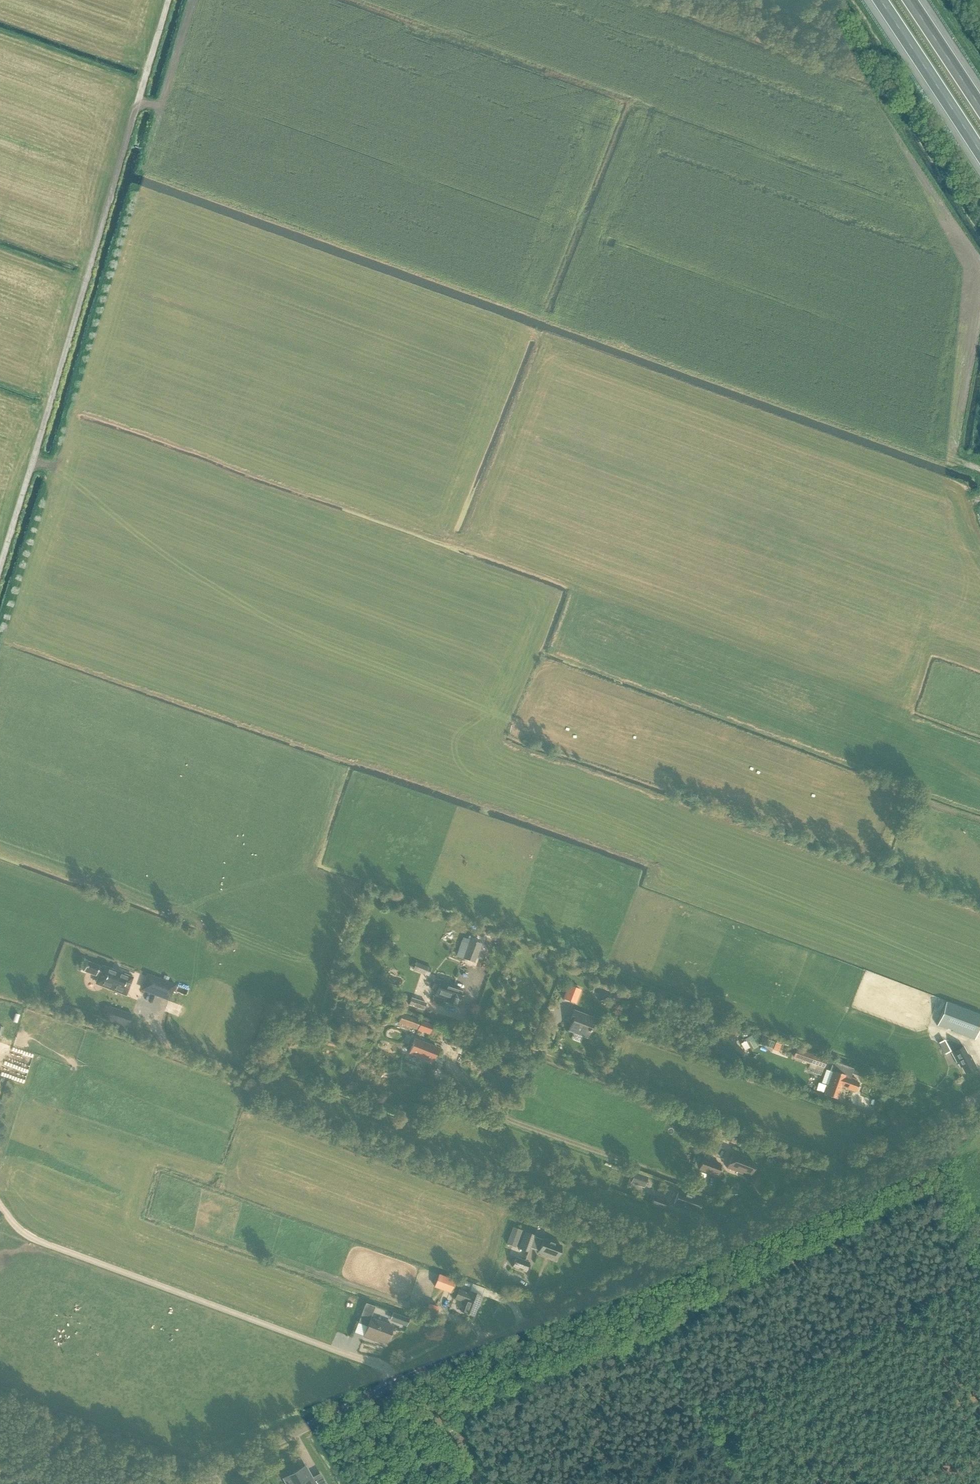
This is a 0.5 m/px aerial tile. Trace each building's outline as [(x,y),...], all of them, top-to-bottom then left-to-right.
[(500,934),(489,930),(487,935),(498,940),(500,934)] [(461,958),(474,963),(481,943),(468,939),(461,958)] [(94,983),(104,987),(126,995),(132,979),(111,970),(111,969),(103,966),(102,967),(87,961),(83,971),(97,976),(94,983)] [(431,968),(415,962),(412,970),(428,976),(431,968)] [(139,990),(168,1001),(174,984),(146,973),(139,990)] [(324,983),(326,979),(318,973),(315,977),(324,983)] [(435,979),(432,987),(437,989),(435,994),(447,998),(446,1001),(455,1005),(457,999),(459,999),(462,991),(444,985),(445,982),(435,979)] [(562,998),(574,1003),(580,990),(567,985),(562,998)] [(424,1009),(426,1003),(411,998),(408,1004),(424,1009)] [(184,1005),(171,1000),(166,1011),(180,1016),(184,1005)] [(942,1029),(946,1030),(947,1029),(952,1031),(951,1032),(974,1041),(979,1025),(979,1016),(946,1003),(937,1027),(942,1029)] [(574,1018),(569,1030),(588,1037),(592,1026),(594,1027),(597,1019),(574,1010),(572,1017),(574,1018)] [(416,1029),(419,1020),(412,1017),(412,1018),(401,1014),(398,1023),(416,1029)] [(420,1021),(417,1029),(428,1033),(431,1025),(420,1021)] [(373,1030),(357,1024),(354,1032),(370,1037),(373,1030)] [(447,1045),(454,1048),(459,1036),(451,1033),(447,1045)] [(777,1038),(763,1033),(762,1037),(776,1042),(777,1038)] [(437,1047),(414,1038),(408,1054),(431,1062),(437,1047)] [(950,1052),(947,1047),(943,1041),(938,1044),(945,1055),(950,1052)] [(973,1068),(975,1066),(969,1055),(968,1056),(963,1046),(951,1052),(959,1067),(960,1066),(964,1073),(973,1068)] [(795,1048),(792,1056),(810,1062),(812,1056),(813,1054),(795,1048)] [(823,1067),(825,1060),(812,1056),(810,1062),(813,1064),(823,1067)] [(811,1072),(820,1075),(823,1067),(813,1064),(811,1072)] [(832,1071),(824,1094),(836,1098),(840,1086),(855,1091),(858,1082),(843,1077),(844,1075),(832,1071)] [(696,1123),(694,1128),(704,1132),(707,1124),(697,1120),(696,1123)] [(706,1134),(714,1137),(717,1129),(709,1126),(706,1134)] [(737,1135),(728,1132),(725,1140),(734,1143),(737,1135)] [(748,1159),(734,1154),(731,1153),(725,1169),(743,1176),(743,1174),(749,1176),(754,1163),(747,1161),(748,1159)] [(696,1169),(716,1176),(720,1164),(700,1157),(696,1169)] [(629,1183),(643,1188),(647,1176),(634,1171),(629,1183)] [(666,1209),(668,1203),(654,1198),(651,1204),(666,1209)] [(505,1243),(515,1247),(521,1230),(511,1227),(505,1243)] [(561,1245),(543,1238),(543,1239),(534,1236),(535,1235),(525,1231),(519,1248),(528,1252),(530,1247),(538,1250),(538,1252),(556,1259),(561,1245)] [(516,1257),(512,1266),(525,1271),(529,1262),(516,1257)] [(454,1279),(438,1273),(433,1287),(450,1293),(454,1279)] [(473,1316),(481,1295),(468,1291),(467,1293),(458,1289),(454,1298),(461,1301),(464,1302),(460,1311),(473,1316)] [(365,1304),(363,1309),(358,1322),(367,1326),(362,1338),(377,1344),(377,1342),(385,1345),(392,1326),(370,1318),(374,1308),(365,1304)] [(312,1477),(305,1465),(281,1478),(284,1483),(326,1483),(320,1472),(312,1477)]
